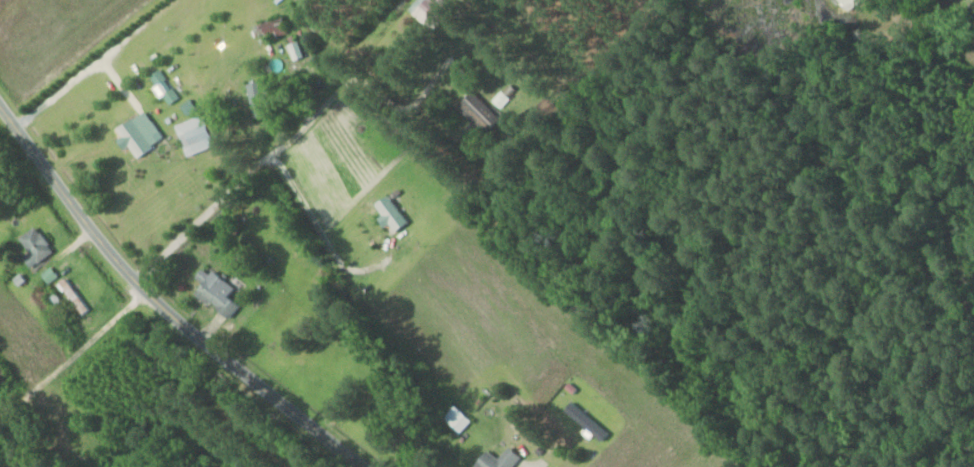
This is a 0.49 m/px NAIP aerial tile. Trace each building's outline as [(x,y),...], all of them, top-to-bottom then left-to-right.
[(443,0),(429,0),(417,9),(427,23),(448,7),(443,0)] [(260,23),(262,38),(291,35),(290,20),(260,23)] [(249,85),(258,119),(279,113),(270,79),(249,85)] [(166,144),(152,113),(122,126),(136,158),(166,144)] [(180,124),(189,155),(218,147),(208,115),(180,124)] [(379,204),(400,232),(413,222),(392,194),(379,204)] [(60,247),(38,225),(21,242),(43,264),(60,247)] [(198,292),(233,320),(245,304),(234,296),(240,288),(208,264),(199,277),(205,282),(198,292)] [(61,283),(84,316),(93,309),(70,277),(61,283)] [(513,446),(505,459),(489,449),(477,466),(519,466),(527,455),(513,446)]
